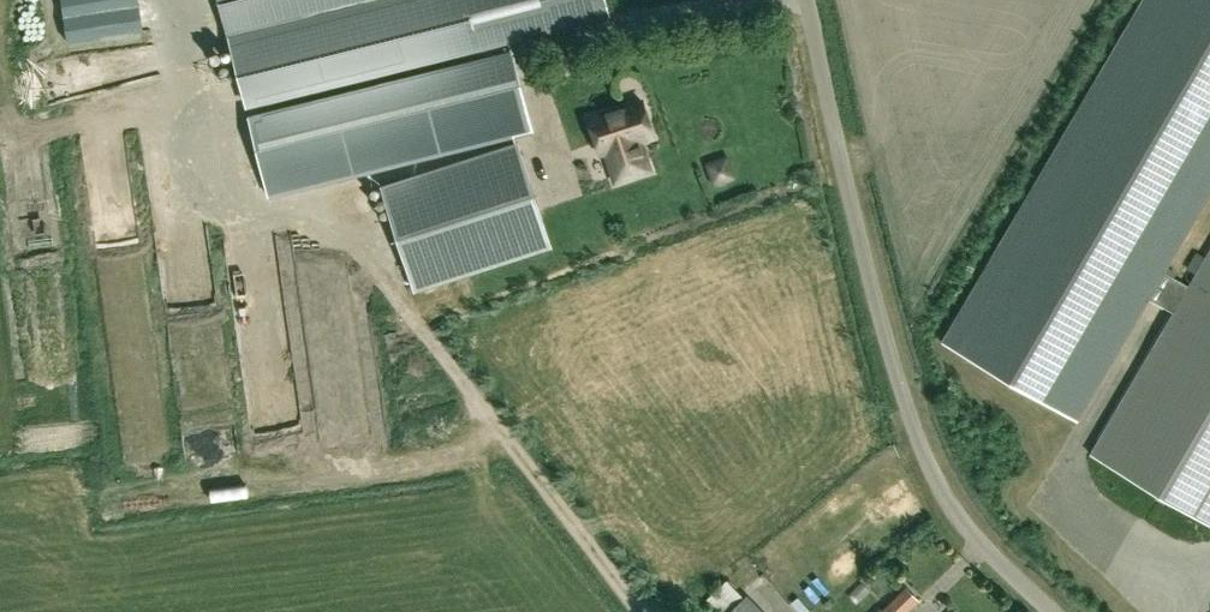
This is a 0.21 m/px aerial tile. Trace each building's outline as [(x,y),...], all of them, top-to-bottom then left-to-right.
[(156,31),(141,0),(124,0),(143,38),(156,31)] [(245,103),(610,12),(606,0),(219,0),(245,103)] [(942,342),(1078,421),(1150,299),(1172,312),(1188,285),(1175,278),(1165,272),(1209,196),(1209,0),(1143,0),(942,342)] [(377,170),(533,131),(517,67),(254,132),(270,196),(377,170)] [(652,137),(641,102),(588,119),(599,154),(604,152),(614,182),(648,171),(639,141),(652,137)] [(382,185),(416,290),(551,247),(517,142),(382,185)] [(1188,285),(1172,312),(1092,453),(1209,522),(1209,248),(1188,285)] [(734,600),(747,591),(736,573),(723,581),(734,600)] [(919,600),(907,588),(883,611),(881,609),(878,611),(906,611),(919,600)] [(747,596),(730,611),(762,611),(747,596)]
